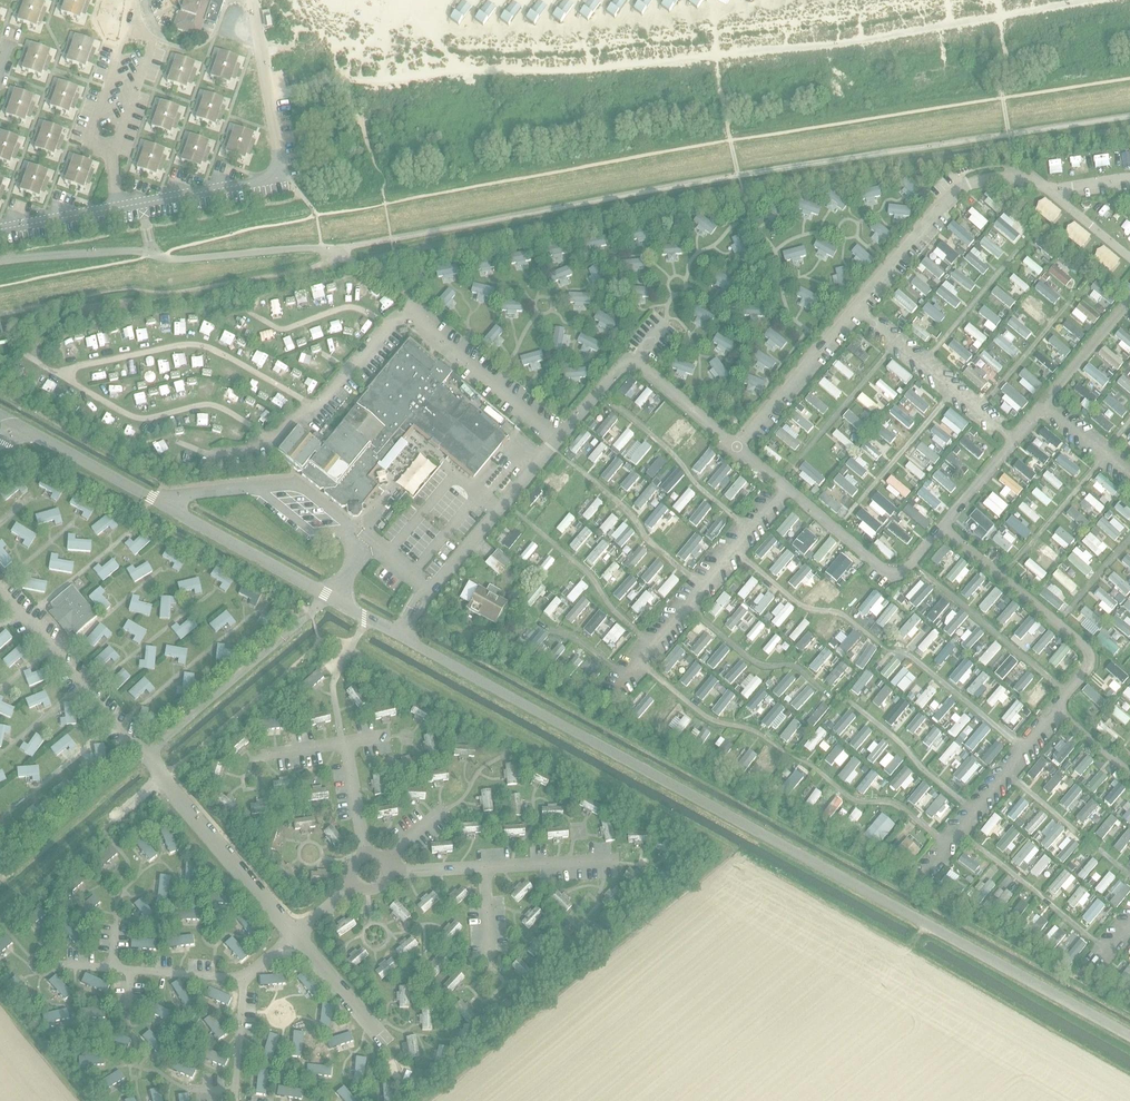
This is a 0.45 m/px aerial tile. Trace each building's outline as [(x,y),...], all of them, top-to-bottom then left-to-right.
[(17,21),(35,27),(37,22),(42,20),(45,13),(42,8),(44,3),(36,0),(25,0),(24,2),(19,4),(16,11),(19,16),(17,21)] [(61,13),(79,19),(81,14),(86,11),(88,5),(86,0),(61,0),(60,3),(63,8),(61,13)] [(175,28),(190,33),(191,29),(197,32),(201,20),(215,25),(224,0),(178,0),(177,1),(179,4),(180,7),(182,8),(175,28)] [(566,0),(553,18),(561,24),(574,6),(566,0)] [(580,16),(588,21),(601,3),(596,0),(591,0),(580,16)] [(607,13),(615,19),(628,1),(626,0),(616,0),(607,13)] [(634,10),(642,16),(653,0),(641,0),(634,10)] [(662,7),(669,13),(679,0),(667,0),(662,7)] [(689,4),(697,9),(704,0),(692,0),(689,4)] [(464,2),(451,20),(459,26),(471,8),(464,2)] [(539,2),(526,20),(534,25),(547,8),(539,2)] [(488,3),(475,21),(483,26),(496,8),(488,3)] [(513,3),(501,21),(508,26),(521,8),(513,3)] [(262,12),(264,28),(272,27),(269,11),(262,12)] [(68,56),(66,61),(84,68),(86,63),(91,60),(94,53),(91,48),(93,43),(75,37),(73,42),(68,44),(66,51),(68,56)] [(24,65),(22,70),(40,76),(42,71),(47,69),(50,62),(47,57),(49,51),(31,45),(29,50),(24,53),(22,60),(24,65)] [(212,72),(211,77),(229,84),(231,78),(236,76),(238,69),(236,64),(237,59),(219,53),(217,58),(212,60),(210,67),(212,72)] [(169,77),(167,82),(185,89),(187,84),(192,81),(195,74),(192,69),(194,64),(176,58),(174,63),(169,65),(167,72),(169,77)] [(52,102),(50,107),(68,114),(70,109),(75,106),(77,99),(75,94),(77,89),(59,83),(57,88),(52,90),(49,97),(52,102)] [(33,97),(15,91),(13,96),(8,99),(5,105),(8,111),(6,116),(24,122),(26,117),(31,115),(33,108),(31,103),(33,97)] [(198,114),(196,119),(214,125),(216,120),(221,118),(223,111),(221,106),(223,101),(205,94),(203,100),(198,102),(195,109),(198,114)] [(153,122),(151,127),(170,134),(171,129),(177,126),(179,119),(176,114),(178,109),(160,103),(158,108),(153,110),(151,117),(153,122)] [(37,144),(35,149),(53,155),(55,150),(60,148),(62,141),(60,136),(62,131),(44,124),(42,129),(37,132),(34,139),(37,144)] [(228,148),(226,153),(244,159),(246,154),(251,152),(253,145),(251,140),(253,135),(234,128),(233,133),(228,136),(225,143),(228,148)] [(9,164),(11,159),(16,156),(18,149),(16,144),(18,139),(0,133),(0,161),(9,164)] [(183,156),(181,161),(199,167),(201,162),(206,160),(209,153),(206,148),(208,143),(190,136),(188,141),(183,144),(181,151),(183,156)] [(139,164),(137,169),(155,176),(157,170),(162,168),(164,161),(162,156),(164,151),(146,144),(144,150),(139,152),(136,159),(139,164)] [(67,177),(65,182),(83,189),(85,183),(90,181),(92,174),(90,169),(92,164),(74,157),(72,163),(67,165),(64,172),(67,177)] [(985,165),(968,170),(971,182),(988,178),(985,165)] [(22,185),(20,191),(38,197),(40,192),(45,189),(48,183),(45,178),(47,172),(29,166),(27,171),(22,174),(19,180),(22,185)] [(923,193),(907,177),(900,184),(916,200),(923,193)] [(882,197),(880,187),(858,192),(860,201),(882,197)] [(843,211),(849,204),(832,190),(826,198),(843,211)] [(997,215),(1004,205),(988,192),(984,197),(988,200),(984,204),(997,215)] [(818,216),(821,207),(800,200),(797,209),(818,216)] [(788,221),(776,203),(768,208),(780,226),(788,221)] [(912,208),(889,205),(888,215),(911,218),(912,208)] [(988,223),(972,209),(968,214),(972,217),(968,222),(981,232),(988,223)] [(1007,211),(1003,215),(1009,220),(1013,215),(1007,211)] [(1129,227),(1129,214),(1127,212),(1121,222),(1129,228),(1129,227)] [(717,228),(699,215),(694,222),(711,236),(717,228)] [(1020,236),(1000,220),(994,227),(1014,244),(1020,236)] [(894,235),(876,222),(870,229),(888,243),(894,235)] [(974,241),(953,222),(946,230),(968,249),(974,241)] [(974,229),(971,233),(977,238),(980,234),(974,229)] [(653,237),(652,230),(629,234),(631,242),(653,237)] [(991,230),(988,234),(994,238),(997,235),(991,230)] [(750,255),(741,235),(732,239),(742,259),(750,255)] [(608,246),(606,236),(584,240),(586,250),(608,246)] [(1004,253),(985,237),(979,244),(998,260),(1004,253)] [(1058,253),(1041,238),(1035,245),(1052,260),(1058,253)] [(838,250),(818,240),(814,248),(833,259),(838,250)] [(959,257),(942,242),(936,249),(947,257),(944,260),(951,267),(959,257)] [(977,244),(973,249),(979,253),(982,249),(977,244)] [(546,258),(569,254),(567,245),(544,249),(546,258)] [(683,254),(682,245),(660,246),(661,256),(683,254)] [(875,261),(858,246),(852,253),(869,268),(875,261)] [(807,256),(804,247),(783,253),(785,262),(807,256)] [(960,247),(956,252),(961,257),(966,252),(960,247)] [(532,261),(530,251),(508,255),(510,265),(532,261)] [(989,269),(970,254),(965,260),(984,276),(989,269)] [(1114,255),(1106,263),(1114,270),(1121,263),(1114,255)] [(1045,257),(1042,261),(1047,266),(1050,262),(1045,257)] [(1061,257),(1058,260),(1063,265),(1067,262),(1061,257)] [(496,267),(495,258),(472,261),(474,271),(496,267)] [(1043,271),(1028,258),(1023,264),(1039,277),(1043,271)] [(944,274),(927,259),(920,266),(938,281),(944,274)] [(644,260),(621,261),(622,271),(644,269),(644,260)] [(942,261),(939,265),(945,271),(949,266),(942,261)] [(459,274),(457,265),(435,269),(437,278),(459,274)] [(610,283),(596,266),(589,271),(602,289),(610,283)] [(1072,281),(1054,266),(1048,273),(1066,288),(1072,281)] [(573,276),(570,267),(548,275),(551,284),(573,276)] [(849,291),(845,268),(836,270),(840,293),(849,291)] [(731,291),(736,281),(715,271),(711,280),(731,291)] [(976,287),(956,271),(950,278),(970,294),(976,287)] [(1031,275),(1028,278),(1034,283),(1037,280),(1031,275)] [(1028,288),(1013,276),(1009,281),(1024,294),(1028,288)] [(932,291),(917,278),(911,284),(926,298),(932,291)] [(932,280),(928,285),(933,289),(937,284),(932,280)] [(1060,299),(1040,282),(1034,289),(1054,306),(1060,299)] [(1117,299),(1096,282),(1091,289),(1112,306),(1117,299)] [(492,298),(495,289),(472,283),(470,293),(492,298)] [(650,298),(650,288),(628,287),(627,297),(650,298)] [(822,299),(801,288),(796,296),(817,307),(822,299)] [(961,303),(941,288),(936,294),(955,310),(961,303)] [(1016,303),(997,288),(992,294),(1011,310),(1016,303)] [(455,295),(448,289),(433,306),(440,312),(455,295)] [(917,308),(898,291),(892,298),(911,315),(917,308)] [(591,304),(591,295),(569,294),(569,304),(591,304)] [(1031,294),(1028,298),(1034,303),(1037,299),(1031,294)] [(933,296),(929,300),(934,304),(938,300),(933,296)] [(500,312),(523,312),(523,303),(501,302),(500,312)] [(1100,318),(1082,303),(1076,310),(1094,325),(1100,318)] [(945,319),(928,304),(922,311),(939,326),(945,319)] [(1100,305),(1096,309),(1102,314),(1106,310),(1100,305)] [(716,317),(696,307),(691,315),(711,326),(716,317)] [(766,308),(744,307),(744,316),(765,318),(766,308)] [(1002,322),(984,308),(979,315),(996,329),(1002,322)] [(618,321),(598,311),(594,320),(614,330),(618,321)] [(918,312),(915,315),(921,320),(924,317),(918,312)] [(1000,313),(998,316),(1001,318),(1000,320),(1004,322),(1006,318),(1000,313)] [(319,329),(325,328),(322,316),(317,317),(319,329)] [(901,316),(898,319),(904,324),(907,321),(901,316)] [(1032,335),(1013,318),(1007,325),(1026,341),(1032,335)] [(1085,337),(1067,321),(1062,327),(1080,343),(1085,337)] [(930,337),(914,324),(909,330),(925,343),(930,337)] [(1087,324),(1084,327),(1090,333),(1093,329),(1087,324)] [(987,340),(970,325),(964,331),(982,346),(987,340)] [(503,333),(495,326),(480,343),(488,350),(503,333)] [(218,338),(223,341),(228,330),(223,327),(218,338)] [(565,330),(555,328),(551,351),(561,353),(565,330)] [(788,343),(770,329),(764,337),(782,351),(788,343)] [(986,329),(983,333),(989,338),(992,334),(986,329)] [(1120,330),(1115,337),(1129,350),(1129,338),(1120,330)] [(282,344),(288,347),(293,334),(287,331),(282,344)] [(858,333),(855,336),(861,341),(864,338),(858,333)] [(601,344),(582,334),(577,343),(597,353),(601,344)] [(733,353),(737,345),(717,335),(713,343),(733,353)] [(346,336),(337,347),(344,353),(354,342),(346,336)] [(1019,353),(999,336),(994,343),(1014,360),(1019,353)] [(1071,353),(1054,337),(1048,343),(1065,359),(1071,353)] [(313,438),(297,425),(276,449),(280,453),(280,456),(298,471),(302,471),(302,475),(320,489),(324,489),(324,493),(342,507),(345,507),(346,506),(347,507),(348,512),(352,516),(358,516),(362,511),(362,505),(377,486),(367,478),(394,446),(396,447),(413,427),(474,478),(507,439),(442,385),(453,373),(439,361),(437,363),(410,340),(369,389),(370,389),(356,406),(356,407),(326,443),(319,436),(314,437),(313,438)] [(972,357),(954,341),(948,348),(966,364),(972,357)] [(251,344),(246,353),(257,358),(261,349),(251,344)] [(868,357),(852,344),(847,351),(863,364),(868,357)] [(972,346),(969,349),(975,354),(978,350),(972,346)] [(1124,364),(1105,348),(1099,355),(1118,371),(1124,364)] [(777,364),(758,351),(753,360),(772,372),(777,364)] [(544,361),(541,352),(520,357),(522,367),(544,361)] [(1003,369),(984,352),(980,358),(998,375),(1003,369)] [(1058,369),(1039,354),(1035,359),(1053,375),(1058,369)] [(976,358),(971,363),(975,366),(980,361),(976,358)] [(730,377),(717,359),(710,364),(723,382),(730,377)] [(695,367),(674,360),(671,369),(692,376),(695,367)] [(853,376),(837,361),(832,367),(849,381),(853,376)] [(959,361),(956,365),(961,370),(964,366),(959,361)] [(912,379),(893,362),(886,370),(906,387),(912,379)] [(1109,382),(1089,365),(1083,372),(1103,389),(1109,382)] [(566,380),(587,379),(587,369),(566,370),(566,380)] [(987,384),(969,369),(963,375),(982,391),(987,384)] [(1043,387),(1025,370),(1019,377),(1037,393),(1043,387)] [(828,371),(825,375),(830,380),(834,376),(828,371)] [(766,383),(745,374),(742,383),(763,391),(766,383)] [(459,375),(456,379),(466,389),(470,385),(459,375)] [(637,383),(630,378),(619,392),(625,397),(637,383)] [(1122,378),(1117,384),(1129,395),(1129,384),(1122,378)] [(842,394),(824,379),(818,385),(836,401),(842,394)] [(916,380),(913,384),(919,389),(922,385),(916,380)] [(898,396),(881,381),(875,386),(893,401),(898,396)] [(1028,404),(1007,385),(1000,393),(1022,411),(1028,404)] [(1097,400),(1079,385),(1073,391),(1091,407),(1097,400)] [(817,386),(814,390),(819,395),(823,391),(817,386)] [(276,387),(273,397),(283,400),(286,390),(276,387)] [(1112,388),(1109,391),(1115,396),(1118,393),(1112,388)] [(653,394),(647,389),(635,405),(640,409),(653,394)] [(930,408),(910,391),(904,398),(924,415),(930,408)] [(1030,393),(1026,398),(1030,401),(1034,397),(1030,393)] [(656,394),(651,400),(656,405),(660,401),(658,399),(659,397),(656,394)] [(882,411),(863,394),(857,401),(876,417),(882,411)] [(828,410),(810,395),(805,401),(823,416),(828,410)] [(661,420),(674,409),(669,403),(672,400),(668,396),(652,411),(661,420)] [(1127,413),(1108,397),(1102,403),(1122,419),(1127,413)] [(883,398),(880,402),(886,407),(890,404),(883,398)] [(799,404),(795,409),(801,413),(805,409),(799,404)] [(1100,404),(1097,408),(1103,413),(1106,409),(1100,404)] [(914,424),(895,407),(890,414),(909,431),(914,424)] [(668,426),(680,436),(684,431),(682,428),(692,416),(683,408),(668,426)] [(515,409),(510,413),(520,422),(524,418),(515,409)] [(968,426),(950,411),(943,418),(962,433),(968,426)] [(868,429),(849,412),(843,419),(862,436),(868,429)] [(1114,428),(1095,412),(1090,419),(1108,434),(1114,428)] [(813,428),(796,413),(790,419),(807,435),(813,428)] [(603,440),(618,420),(611,415),(596,434),(603,440)] [(788,421),(784,424),(790,429),(793,425),(788,421)] [(691,425),(686,431),(690,434),(695,428),(691,425)] [(895,439),(880,426),(874,432),(890,445),(895,439)] [(951,441),(935,427),(931,433),(946,446),(951,441)] [(972,428),(968,432),(974,437),(977,433),(972,428)] [(634,435),(628,430),(613,447),(619,453),(634,435)] [(800,445),(781,430),(775,437),(795,452),(800,445)] [(1062,444),(1045,430),(1039,437),(1056,451),(1062,444)] [(590,437),(584,431),(568,449),(575,455),(590,437)] [(854,446),(837,431),(832,436),(849,451),(854,446)] [(609,433),(604,439),(608,442),(612,437),(609,433)] [(854,434),(851,438),(857,443),(860,439),(854,434)] [(984,455),(965,438),(959,445),(978,461),(984,455)] [(595,439),(590,445),(594,448),(598,442),(595,439)] [(896,455),(905,445),(899,440),(891,450),(896,455)] [(707,441),(702,446),(705,450),(710,444),(707,441)] [(882,456),(866,442),(860,449),(876,463),(882,456)] [(651,449),(645,443),(629,461),(636,466),(651,449)] [(607,449),(602,444),(589,460),(594,464),(607,449)] [(940,459),(922,444),(916,451),(934,466),(940,459)] [(1049,460),(1032,445),(1026,453),(1043,467),(1049,460)] [(1064,445),(1061,448),(1066,453),(1070,449),(1064,445)] [(957,447),(952,452),(956,456),(961,450),(957,447)] [(781,460),(766,448),(761,453),(777,465),(781,460)] [(1049,448),(1046,452),(1052,456),(1055,453),(1049,448)] [(611,450),(606,456),(609,459),(614,453),(611,450)] [(842,450),(837,456),(843,461),(848,456),(842,450)] [(716,457),(709,451),(693,470),(699,476),(716,457)] [(420,455),(396,484),(413,498),(437,469),(420,455)] [(950,455),(944,462),(963,477),(968,471),(950,455)] [(1080,472),(1061,456),(1055,463),(1074,479),(1080,472)] [(667,464),(660,458),(646,475),(653,480),(667,464)] [(623,465),(617,460),(601,478),(607,483),(623,465)] [(867,474),(851,460),(845,466),(862,480),(867,474)] [(1036,476),(1019,461),(1013,468),(1030,483),(1036,476)] [(825,480),(805,463),(799,471),(819,488),(825,480)] [(925,476),(910,463),(905,468),(920,481),(925,476)] [(732,471),(724,465),(708,485),(715,491),(732,471)] [(1037,465),(1034,468),(1040,473),(1043,469),(1037,465)] [(558,486),(571,472),(566,467),(553,481),(558,486)] [(843,467),(838,473),(842,475),(847,470),(843,467)] [(685,477),(678,470),(661,490),(668,496),(685,477)] [(956,488),(938,471),(932,478),(950,495),(956,488)] [(639,479),(633,474),(620,488),(627,493),(639,479)] [(1063,486),(1047,474),(1043,479),(1058,491),(1063,486)] [(0,490),(0,495),(5,501),(17,492),(21,497),(30,490),(17,475),(0,490)] [(66,488),(43,475),(37,485),(50,493),(46,499),(56,504),(66,488)] [(1023,491),(1004,475),(999,481),(1018,497),(1023,491)] [(858,492),(839,476),(833,482),(852,499),(858,492)] [(1119,490),(1101,476),(1095,483),(1113,497),(1119,490)] [(449,499),(445,495),(458,481),(454,477),(433,500),(438,505),(442,501),(444,504),(449,499)] [(910,493),(892,477),(886,483),(905,500),(910,493)] [(656,478),(652,483),(657,487),(661,483),(656,478)] [(747,484),(740,479),(725,497),(731,502),(747,484)] [(913,480),(910,483),(915,488),(918,484),(913,480)] [(928,480),(923,486),(926,489),(931,484),(928,480)] [(1023,480),(1020,484),(1026,489),(1029,485),(1023,480)] [(830,482),(826,487),(830,491),(835,486),(830,482)] [(1040,482),(1036,486),(1042,491),(1045,487),(1040,482)] [(815,486),(810,492),(815,496),(820,490),(815,486)] [(656,492),(650,487),(634,506),(640,511),(656,492)] [(454,497),(463,503),(469,494),(460,488),(454,497)] [(543,493),(538,488),(526,502),(531,507),(543,493)] [(941,505),(923,489),(917,495),(935,512),(941,505)] [(695,495),(689,490),(673,509),(679,514),(695,495)] [(1051,502),(1036,490),(1032,495),(1046,507),(1051,502)] [(97,505),(75,492),(69,502),(81,510),(78,516),(87,521),(97,505)] [(842,508),(824,493),(818,500),(837,515),(842,508)] [(1106,493),(1103,497),(1110,504),(1113,500),(1106,493)] [(662,494),(657,499),(661,502),(665,497),(662,494)] [(897,510),(878,494),(871,502),(890,518),(897,510)] [(1008,508),(992,495),(983,506),(998,519),(1008,508)] [(1009,495),(1006,499),(1011,504),(1014,500),(1009,495)] [(1104,509),(1089,496),(1084,501),(1100,514),(1104,509)] [(1028,497),(1025,500),(1030,505),(1033,501),(1028,497)] [(910,499),(907,503),(912,508),(916,504),(910,499)] [(454,500),(449,510),(455,514),(461,504),(454,500)] [(603,505),(598,500),(583,518),(588,522),(603,505)] [(712,509),(704,503),(689,522),(697,528),(712,509)] [(1040,519),(1023,504),(1018,510),(1035,524),(1040,519)] [(1121,504),(1115,511),(1128,523),(1129,521),(1129,512),(1121,504)] [(668,511),(661,505),(645,525),(652,531),(668,511)] [(930,525),(908,506),(903,512),(925,531),(930,525)] [(58,507),(33,514),(37,526),(51,522),(53,528),(63,525),(58,507)] [(1007,509),(1002,515),(1006,518),(1011,513),(1007,509)] [(1090,524),(1072,509),(1066,516),(1084,531),(1090,524)] [(108,511),(88,528),(96,537),(107,528),(112,533),(120,526),(108,511)] [(882,527),(862,511),(856,518),(875,535),(882,527)] [(1109,511),(1104,517),(1108,520),(1113,515),(1109,511)] [(994,528),(976,512),(969,520),(987,536),(994,528)] [(464,526),(470,517),(464,513),(458,523),(464,526)] [(575,519),(569,515),(557,530),(562,534),(575,519)] [(799,520),(793,515),(777,534),(783,539),(799,520)] [(618,521),(612,516),(599,530),(604,536),(618,521)] [(884,516),(879,522),(883,525),(888,519),(884,516)] [(597,518),(593,524),(596,527),(601,521),(597,518)] [(727,525),(719,519),(705,537),(712,543),(727,525)] [(1031,535),(1011,519),(1006,526),(1025,542),(1031,535)] [(37,533),(15,520),(9,531),(21,538),(18,544),(27,550),(37,533)] [(578,521),(573,527),(577,530),(582,524),(578,521)] [(1121,535),(1103,521),(1098,528),(1115,542),(1121,535)] [(912,540),(893,524),(887,531),(907,547),(912,540)] [(1003,526),(998,532),(1002,535),(1006,529),(1003,526)] [(1076,527),(1073,531),(1078,536),(1081,532),(1076,527)] [(635,534),(629,528),(615,544),(621,549),(635,534)] [(1075,541),(1061,528),(1055,535),(1069,548),(1075,541)] [(1093,528),(1090,532),(1095,537),(1098,533),(1093,528)] [(592,534),(586,529),(570,547),(576,553),(592,534)] [(134,557),(153,539),(145,530),(134,540),(129,535),(121,543),(134,557)] [(65,550),(90,552),(91,540),(76,539),(77,532),(66,531),(65,550)] [(521,536),(515,531),(503,546),(508,551),(521,536)] [(819,541),(807,531),(793,547),(804,557),(819,541)] [(885,532),(882,536),(887,541),(890,537),(885,532)] [(865,534),(863,537),(870,544),(873,541),(865,534)] [(1013,548),(998,535),(993,541),(1008,553),(1013,548)] [(600,536),(595,542),(598,544),(603,538),(600,536)] [(703,542),(696,536),(678,557),(685,563),(703,542)] [(1106,550),(1089,536),(1082,544),(1098,559),(1106,550)] [(4,569),(13,560),(3,550),(8,545),(1,537),(0,537),(0,564),(4,569)] [(778,542),(771,537),(755,556),(762,561),(778,542)] [(837,544),(830,539),(813,560),(819,565),(837,544)] [(895,556),(878,541),(873,546),(890,562),(895,556)] [(608,548),(603,543),(586,561),(592,566),(608,548)] [(781,543),(777,549),(780,552),(785,547),(781,543)] [(537,548),(532,544),(519,558),(525,563),(537,548)] [(188,558),(166,545),(160,555),(172,563),(169,569),(178,574),(188,558)] [(951,551),(945,545),(930,561),(937,568),(951,551)] [(1080,546),(1077,549),(1083,554),(1086,551),(1080,546)] [(1061,547),(1058,551),(1064,556),(1067,552),(1061,547)] [(647,554),(640,548),(624,567),(631,573),(647,554)] [(46,569),(71,574),(74,562),(59,559),(60,552),(49,550),(46,569)] [(499,575),(510,562),(497,551),(492,557),(491,557),(485,564),(499,575)] [(794,558),(788,552),(770,573),(777,579),(794,558)] [(1093,572),(1073,554),(1067,561),(1087,578),(1093,572)] [(436,568),(441,560),(434,555),(429,563),(436,568)] [(102,582),(120,565),(112,556),(101,566),(97,561),(89,569),(102,582)] [(622,556),(617,562),(620,565),(625,559),(622,556)] [(853,565),(842,556),(826,574),(837,583),(853,565)] [(1127,556),(1121,563),(1129,570),(1129,559),(1127,556)] [(555,562),(549,558),(536,573),(542,578),(555,562)] [(132,584),(154,570),(148,560),(135,568),(132,562),(122,567),(132,584)] [(561,583),(574,564),(568,560),(555,579),(561,583)] [(968,566),(961,560),(945,579),(952,585),(968,566)] [(1047,575),(1029,560),(1024,567),(1041,582),(1047,575)] [(664,567),(657,561),(641,580),(648,586),(664,567)] [(1063,563),(1060,566),(1065,571),(1068,567),(1063,563)] [(620,569),(615,564),(602,578),(607,583),(620,569)] [(1047,564),(1044,567),(1049,572),(1052,569),(1047,564)] [(236,579),(214,565),(208,575),(220,583),(216,589),(225,595),(236,579)] [(812,572),(805,566),(789,585),(796,591),(812,572)] [(20,589),(45,593),(47,581),(33,579),(34,572),(23,570),(20,589)] [(853,594),(864,574),(856,570),(845,589),(853,594)] [(814,572),(810,577),(813,581),(818,575),(814,572)] [(1077,589),(1058,572),(1052,578),(1072,595),(1077,589)] [(200,574),(175,580),(178,592),(192,588),(193,595),(204,593),(200,574)] [(812,599),(831,580),(825,574),(806,593),(812,599)] [(1114,575),(1108,582),(1126,597),(1129,592),(1129,589),(1114,575)] [(679,582),(672,576),(658,593),(664,599),(679,582)] [(984,582),(977,577),(961,596),(968,601),(984,582)] [(493,578),(490,581),(500,590),(503,586),(493,578)] [(637,584),(630,578),(613,596),(619,602),(637,584)] [(758,584),(752,579),(738,596),(744,601),(758,584)] [(842,580),(837,585),(841,588),(845,583),(842,580)] [(265,592),(241,581),(236,592),(250,598),(247,605),(257,609),(265,592)] [(379,581),(373,589),(382,596),(388,588),(379,581)] [(988,581),(983,587),(987,590),(992,584),(988,581)] [(588,588),(582,582),(567,599),(573,605),(588,588)] [(85,596),(102,615),(111,607),(102,596),(107,591),(100,583),(85,596)] [(497,620),(506,603),(496,597),(499,592),(489,587),(485,595),(477,590),(478,589),(469,583),(463,594),(465,595),(463,599),(470,603),(467,608),(480,615),(482,611),(497,620)] [(654,583),(649,588),(653,591),(657,586),(654,583)] [(546,590),(538,584),(522,602),(530,609),(546,590)] [(639,585),(635,590),(638,593),(643,589),(639,585)] [(98,616),(72,586),(50,604),(54,609),(49,613),(67,634),(72,630),(76,635),(98,616)] [(933,591),(927,586),(910,604),(916,610),(933,591)] [(565,587),(560,593),(563,596),(568,590),(565,587)] [(833,588),(828,593),(832,596),(833,595),(837,591),(833,588)] [(1002,595),(995,590),(980,609),(986,614),(1002,595)] [(1064,605),(1045,590),(1039,597),(1059,612),(1064,605)] [(1118,605),(1100,591),(1094,598),(1112,612),(1118,605)] [(549,592),(544,597),(548,600),(553,595),(549,592)] [(652,598),(646,593),(631,610),(638,615),(652,598)] [(881,599),(874,593),(859,612),(865,618),(881,599)] [(1120,593),(1114,599),(1120,604),(1125,598),(1120,593)] [(126,612),(151,618),(154,606),(140,603),(141,596),(130,594),(126,612)] [(730,599),(724,594),(708,613),(714,618),(730,599)] [(774,599),(768,594),(754,610),(761,615),(774,599)] [(160,595),(158,621),(170,621),(171,607),(178,607),(178,596),(160,595)] [(901,596),(897,600),(902,604),(906,600),(901,596)] [(1004,596),(1001,600),(1006,604),(1010,600),(1004,596)] [(561,603),(555,599),(543,613),(548,618),(561,603)] [(590,604),(583,599),(565,619),(572,625),(590,604)] [(775,599),(766,609),(772,614),(781,604),(775,599)] [(657,600),(652,606),(656,609),(661,603),(657,600)] [(750,600),(746,604),(752,609),(755,605),(750,600)] [(885,600),(880,605),(884,608),(889,603),(885,600)] [(950,606),(944,600),(928,619),(934,624),(950,606)] [(1019,609),(1013,603),(997,622),(1003,628),(1019,609)] [(270,634),(283,612),(273,605),(265,618),(260,614),(254,624),(270,634)] [(794,610),(788,605),(772,624),(779,629),(794,610)] [(899,610),(892,605),(876,624),(883,629),(899,610)] [(225,608),(206,624),(213,634),(225,624),(229,630),(237,622),(225,608)] [(748,614),(741,608),(725,627),(732,633),(748,614)] [(1100,620),(1085,608),(1080,614),(1094,627),(1100,620)] [(607,619),(600,612),(584,632),(591,638),(607,619)] [(903,612),(898,618),(903,622),(908,616),(903,612)] [(968,618),(962,612),(945,632),(951,638),(968,618)] [(1104,612),(1101,616),(1107,621),(1110,617),(1108,615),(1104,612)] [(768,613),(764,618),(769,622),(772,617),(768,613)] [(179,642),(199,626),(191,616),(180,626),(176,621),(167,628),(179,642)] [(921,622),(915,616),(899,635),(905,641),(921,622)] [(148,630),(126,617),(119,627),(132,635),(128,641),(138,647),(148,630)] [(1036,623),(1030,618),(1014,637),(1021,642),(1036,623)] [(1116,618),(1110,625),(1128,639),(1129,637),(1129,629),(1116,618)] [(100,621),(84,641),(93,649),(102,637),(108,642),(115,633),(100,621)] [(609,621),(605,626),(609,629),(613,624),(609,621)] [(810,625),(805,621),(790,639),(795,643),(810,625)] [(1101,621),(1095,627),(1099,630),(1102,628),(1105,624),(1101,621)] [(690,639),(697,627),(691,623),(683,636),(690,639)] [(765,627),(760,623),(747,638),(752,642),(765,627)] [(1105,624),(1102,628),(1108,632),(1112,628),(1106,623),(1105,624)] [(626,633),(616,625),(602,642),(607,646),(610,643),(615,646),(626,633)] [(927,626),(923,631),(928,635),(931,630),(927,626)] [(1041,627),(1037,632),(1042,636),(1046,631),(1041,627)] [(984,634),(978,629),(962,648),(969,653),(984,634)] [(13,640),(6,632),(0,637),(0,651),(13,640)] [(548,638),(541,632),(525,650),(532,656),(548,638)] [(628,632),(623,637),(627,641),(632,635),(628,632)] [(1055,637),(1048,632),(1032,651),(1039,656),(1055,637)] [(938,637),(933,633),(918,650),(924,654),(938,637)] [(713,639),(706,634),(690,653),(697,658),(713,639)] [(815,640),(809,634),(796,648),(802,654),(815,640)] [(861,640),(855,634),(838,652),(844,658),(861,640)] [(1119,649),(1102,635),(1096,642),(1113,656),(1119,649)] [(781,641),(776,636),(763,651),(768,656),(781,641)] [(686,638),(681,643),(685,647),(690,641),(686,638)] [(834,640),(830,645),(834,648),(838,644),(834,640)] [(108,643),(89,660),(97,669),(108,659),(113,664),(121,657),(108,643)] [(188,647),(162,643),(161,655),(175,657),(174,664),(186,666),(188,647)] [(1002,649),(995,643),(979,662),(986,668),(1002,649)] [(213,662),(239,665),(240,653),(226,652),(227,645),(216,644),(213,662)] [(154,672),(157,646),(145,645),(143,659),(137,659),(136,670),(154,672)] [(565,651),(559,645),(545,661),(551,667),(565,651)] [(955,650),(949,645),(935,662),(941,668),(955,650)] [(877,651),(870,646),(856,666),(863,671),(877,651)] [(1071,652),(1064,646),(1048,665),(1055,670),(1071,652)] [(730,652),(723,647),(707,666),(714,671),(730,652)] [(30,659),(19,648),(3,662),(10,670),(21,660),(24,664),(30,659)] [(685,654),(678,649),(661,670),(667,675),(685,654)] [(832,655),(826,650),(810,669),(817,674),(832,655)] [(850,652),(846,657),(850,660),(855,656),(850,652)] [(705,654),(700,660),(704,663),(709,658),(705,654)] [(1074,654),(1069,660),(1073,663),(1077,657),(1074,654)] [(688,655),(684,660),(690,664),(694,659),(688,655)] [(835,657),(830,662),(833,665),(838,660),(835,657)] [(582,664),(576,658),(562,674),(568,680),(582,664)] [(1018,664),(1012,658),(996,677),(1002,683),(1018,664)] [(901,665),(894,660),(881,675),(887,681),(901,665)] [(973,667),(966,661),(950,680),(957,686),(973,667)] [(747,667),(741,662),(725,681),(732,686),(747,667)] [(702,670),(695,664),(680,683),(686,688),(702,670)] [(848,669),(842,664),(826,683),(833,688),(848,669)] [(1128,679),(1111,664),(1105,671),(1122,686),(1128,679)] [(559,665),(554,671),(557,674),(562,668),(559,665)] [(113,693),(131,675),(123,666),(113,677),(108,672),(100,680),(113,693)] [(601,676),(594,670),(579,688),(586,693),(601,676)] [(917,680),(904,670),(891,685),(904,695),(917,680)] [(23,674),(29,688),(49,681),(45,671),(32,676),(30,671),(23,674)] [(324,679),(317,671),(297,688),(304,696),(324,679)] [(192,699),(195,673),(183,672),(181,686),(175,686),(173,697),(192,699)] [(873,678),(866,673),(851,692),(858,697),(873,678)] [(989,679),(983,673),(967,692),(974,698),(989,679)] [(144,674),(125,692),(133,700),(144,690),(149,695),(157,688),(144,674)] [(1034,679),(1028,674),(1014,690),(1020,696),(1034,679)] [(576,675),(571,681),(575,684),(580,677),(576,675)] [(796,681),(789,676),(773,694),(779,700),(796,681)] [(718,684),(711,678),(696,697),(702,702),(718,684)] [(763,684),(756,678),(741,696),(747,701),(763,684)] [(993,679),(988,685),(992,688),(997,682),(993,679)] [(1113,681),(1108,687),(1115,693),(1120,687),(1113,681)] [(773,684),(768,690),(771,693),(776,687),(773,684)] [(368,702),(355,686),(347,692),(360,709),(368,702)] [(1108,703),(1088,686),(1082,693),(1102,710),(1108,703)] [(937,693),(930,688),(916,704),(923,710),(937,693)] [(1006,692),(1000,688),(986,704),(992,708),(1006,692)] [(814,694),(808,689),(791,706),(797,712),(814,694)] [(893,694),(886,689),(873,704),(880,709),(893,694)] [(1036,711),(1050,694),(1045,690),(1042,694),(1037,691),(1027,703),(1036,711)] [(1110,690),(1105,695),(1109,698),(1114,693),(1110,690)] [(768,696),(762,691),(748,708),(754,713),(768,696)] [(52,707),(45,692),(25,701),(30,710),(43,705),(45,710),(52,707)] [(735,698),(728,693),(712,713),(719,718),(735,698)] [(896,696),(891,701),(895,704),(900,699),(896,696)] [(654,702),(647,697),(632,716),(638,721),(654,702)] [(1119,697),(1116,701),(1122,706),(1125,702),(1119,697)] [(11,720),(15,710),(2,705),(4,700),(0,698),(0,716),(11,720)] [(653,717),(659,721),(673,702),(667,698),(653,717)] [(956,706),(949,700),(933,719),(940,725),(956,706)] [(909,707),(903,702),(886,723),(892,728),(909,707)] [(933,702),(929,707),(934,711),(938,706),(933,702)] [(1024,708),(1017,702),(1001,721),(1008,727),(1024,708)] [(631,703),(627,708),(631,711),(635,706),(631,703)] [(60,727),(76,726),(74,704),(63,705),(65,719),(59,720),(60,727)] [(433,715),(415,704),(410,713),(428,724),(433,715)] [(829,710),(823,704),(807,723),(814,729),(829,710)] [(396,717),(394,706),(373,711),(375,721),(396,717)] [(784,711),(778,706),(762,725),(769,730),(784,711)] [(913,708),(908,714),(912,717),(916,711),(913,708)] [(1129,720),(1115,708),(1110,713),(1125,726),(1129,720)] [(929,709),(926,712),(932,717),(935,713),(929,709)] [(1026,709),(1022,714),(1027,717),(1031,713),(1026,709)] [(331,723),(329,712),(309,717),(311,727),(331,723)] [(856,719),(849,713),(833,731),(840,738),(856,719)] [(1104,713),(1101,717),(1106,722),(1109,718),(1104,713)] [(646,715),(640,721),(644,724),(649,718),(646,715)] [(926,721),(919,716),(907,731),(913,736),(926,721)] [(971,721),(964,716),(949,735),(955,740),(971,721)] [(690,722),(684,718),(670,736),(676,740),(690,722)] [(284,730),(283,719),(260,721),(261,732),(284,730)] [(830,721),(825,726),(829,730),(834,725),(830,721)] [(946,721),(941,726),(945,729),(950,723),(946,721)] [(801,727),(795,722),(780,739),(787,744),(801,727)] [(688,737),(694,740),(701,725),(696,723),(688,737)] [(1118,737),(1100,723),(1094,730),(1112,745),(1118,737)] [(990,732),(983,726),(966,748),(973,753),(990,732)] [(0,727),(0,749),(2,749),(4,736),(10,737),(11,729),(0,727)] [(873,733),(866,727),(850,746),(857,752),(873,733)] [(667,728),(662,733),(666,736),(670,731),(667,728)] [(941,734),(935,729),(923,744),(929,749),(941,734)] [(711,734),(704,730),(692,749),(698,753),(711,734)] [(826,735),(820,730),(804,749),(811,754),(826,735)] [(962,733),(956,740),(961,745),(968,737),(962,733)] [(438,756),(434,735),(423,737),(427,758),(438,756)] [(830,735),(825,741),(829,744),(833,738),(830,735)] [(1100,735),(1096,740),(1113,756),(1117,751),(1100,735)] [(19,750),(33,760),(45,742),(36,736),(29,746),(28,747),(24,744),(19,750)] [(77,748),(66,736),(50,751),(57,759),(68,749),(71,753),(77,748)] [(249,744),(243,736),(226,748),(232,756),(249,744)] [(681,741),(677,746),(681,749),(685,744),(681,741)] [(823,741),(819,747),(826,752),(830,747),(823,741)] [(733,748),(727,742),(711,761),(717,767),(733,748)] [(889,747),(883,743),(868,761),(873,766),(889,747)] [(1004,749),(998,743),(982,762),(988,768),(1004,749)] [(1060,767),(1075,750),(1068,744),(1054,761),(1060,767)] [(960,750),(954,745),(940,762),(946,767),(960,750)] [(90,769),(106,768),(105,746),(94,747),(95,761),(89,761),(90,769)] [(474,759),(475,747),(453,746),(452,757),(474,759)] [(843,752),(837,748),(826,761),(832,766),(843,752)] [(980,748),(975,753),(979,756),(984,751),(980,748)] [(1047,749),(1043,754),(1046,757),(1051,752),(1047,749)] [(964,752),(959,757),(964,761),(968,756),(964,752)] [(757,758),(750,753),(734,772),(741,777),(757,758)] [(1081,778),(1094,763),(1087,757),(1074,773),(1081,778)] [(419,769),(416,758),(395,763),(397,774),(419,769)] [(903,763),(897,758),(885,772),(891,778),(903,763)] [(860,765),(854,759),(838,778),(845,784),(860,765)] [(976,765),(970,759),(954,778),(961,784),(976,765)] [(1048,766),(1041,760),(1027,777),(1033,782),(1048,766)] [(223,764),(214,761),(208,781),(217,784),(223,764)] [(1066,762),(1061,768),(1065,771),(1070,765),(1066,762)] [(516,786),(515,764),(505,764),(507,787),(516,786)] [(1051,766),(1046,772),(1050,775),(1055,770),(1051,766)] [(40,783),(39,767),(17,769),(18,779),(32,778),(33,784),(40,783)] [(550,780),(532,769),(527,777),(546,788),(550,780)] [(751,769),(746,775),(750,778),(755,773),(751,769)] [(912,775),(906,769),(890,788),(897,794),(912,775)] [(447,771),(426,773),(427,784),(448,782),(447,771)] [(878,777),(871,772),(856,791),(862,796),(878,777)] [(1065,779),(1058,773),(1042,790),(1050,797),(1065,779)] [(1094,796),(1108,779),(1101,773),(1086,789),(1094,796)] [(384,796),(382,774),(372,775),(374,797),(384,796)] [(804,780),(796,774),(780,793),(788,799),(804,780)] [(917,777),(913,783),(916,786),(921,780),(917,777)] [(55,789),(66,801),(82,787),(75,779),(65,788),(61,784),(55,789)] [(1070,779),(1064,785),(1069,789),(1074,783),(1070,779)] [(884,780),(879,785),(883,788),(887,783),(884,780)] [(294,781),(274,783),(275,794),(295,792),(294,781)] [(930,789),(923,784),(907,803),(914,808),(930,789)] [(1111,808),(1126,791),(1119,785),(1104,802),(1111,808)] [(1083,793),(1075,787),(1060,804),(1067,811),(1083,793)] [(328,789),(307,791),(308,802),(329,800),(328,789)] [(425,801),(425,790),(405,789),(404,800),(425,801)] [(822,794),(817,790),(804,806),(810,810),(822,794)] [(492,813),(490,791),(480,792),(482,814),(492,813)] [(238,807),(222,795),(215,804),(232,816),(238,807)] [(1085,795),(1081,800),(1084,804),(1089,798),(1085,795)] [(521,817),(519,796),(510,797),(511,817),(521,817)] [(947,802),(941,797),(926,814),(933,820),(947,802)] [(843,804),(837,798),(821,817),(827,823),(843,804)] [(602,809),(583,799),(579,807),(597,817),(602,809)] [(1014,824),(1028,806),(1021,800),(1007,818),(1014,824)] [(26,811),(37,823),(53,809),(46,801),(36,810),(32,806),(26,811)] [(1098,808),(1091,802),(1075,819),(1083,826),(1098,808)] [(271,803),(250,806),(251,816),(272,814),(271,803)] [(398,817),(396,806),(375,810),(377,820),(398,817)] [(819,807),(814,813),(818,816),(822,810),(819,807)] [(563,819),(562,808),(542,809),(542,820),(563,819)] [(1103,809),(1099,814),(1102,818),(1107,812),(1103,809)] [(863,816),(856,810),(840,829),(847,835),(863,816)] [(1129,825),(1129,810),(1122,820),(1129,826),(1129,825)] [(1031,836),(1047,818),(1041,812),(1024,831),(1031,836)] [(1001,820),(995,815),(980,833),(986,838),(1001,820)] [(896,828),(883,816),(863,837),(876,850),(896,828)] [(839,817),(834,823),(838,826),(843,820),(839,817)] [(1119,822),(1112,817),(1096,836),(1103,841),(1119,822)] [(314,818),(293,820),(294,831),(315,828),(314,818)] [(612,820),(602,822),(606,844),(616,842),(612,820)] [(1019,820),(1015,824),(1020,829),(1024,824),(1019,820)] [(480,824),(459,824),(460,835),(480,834),(480,824)] [(864,824),(859,830),(862,833),(867,827),(864,824)] [(524,837),(524,826),(504,826),(504,837),(524,837)] [(1048,852),(1065,831),(1058,826),(1041,846),(1048,852)] [(176,851),(169,827),(161,829),(168,853),(176,851)] [(335,849),(344,843),(333,827),(324,832),(335,849)] [(568,839),(567,828),(547,829),(547,841),(568,839)] [(1019,836),(1011,830),(995,848),(1003,855),(1019,836)] [(1128,831),(1113,850),(1120,855),(1129,842),(1129,832),(1128,831)] [(280,835),(271,832),(265,850),(273,853),(280,835)] [(650,833),(629,834),(629,844),(650,844),(650,833)] [(1039,834),(1034,840),(1038,843),(1043,837),(1039,834)] [(158,854),(141,835),(135,841),(151,860),(158,854)] [(1023,837),(1018,842),(1021,845),(1026,840),(1023,837)] [(921,852),(907,840),(891,858),(905,870),(921,852)] [(1064,865),(1079,847),(1072,841),(1057,859),(1064,865)] [(659,842),(655,849),(674,859),(678,851),(659,842)] [(452,854),(452,844),(431,845),(431,855),(452,854)] [(1035,849),(1028,844),(1012,863),(1018,868),(1035,849)] [(111,846),(91,862),(97,868),(116,852),(111,846)] [(1037,849),(1032,855),(1036,858),(1041,853),(1037,849)] [(980,867),(963,855),(958,862),(974,875),(980,867)] [(1051,863),(1044,858),(1030,874),(1037,880),(1051,863)] [(1083,882),(1098,865),(1093,860),(1078,877),(1083,882)] [(194,886),(196,861),(187,861),(186,886),(194,886)] [(288,885),(296,878),(285,863),(277,868),(288,885)] [(1070,864),(1066,869),(1071,872),(1075,867),(1070,864)] [(678,876),(672,869),(656,883),(662,890),(678,876)] [(646,883),(630,870),(623,878),(640,890),(646,883)] [(1071,878),(1064,872),(1048,891),(1055,897),(1071,878)] [(167,899),(168,874),(159,873),(158,898),(167,899)] [(331,885),(332,875),(308,873),(307,883),(331,885)] [(77,874),(58,891),(63,897),(82,881),(77,874)] [(1102,896),(1116,879),(1109,874),(1095,891),(1102,896)] [(959,897),(964,891),(946,878),(941,885),(959,897)] [(1090,878),(1085,883),(1089,886),(1094,881),(1090,878)] [(978,907),(996,887),(989,881),(972,901),(978,907)] [(533,890),(526,882),(511,896),(517,904),(533,890)] [(1129,894),(1129,890),(1125,886),(1110,905),(1117,910),(1129,894)] [(625,894),(617,887),(602,902),(610,909),(625,894)] [(468,896),(462,889),(446,903),(453,910),(468,896)] [(1087,895),(1081,889),(1067,905),(1074,911),(1087,895)] [(969,890),(965,894),(970,898),(974,893),(969,890)] [(997,917),(1013,897),(1006,891),(990,911),(997,917)] [(231,893),(206,892),(206,901),(231,901),(231,893)] [(572,907),(557,892),(550,899),(565,914),(572,907)] [(1108,892),(1103,898),(1107,900),(1111,895),(1108,892)] [(439,901),(432,893),(416,907),(423,915),(439,901)] [(1092,894),(1087,900),(1091,903),(1096,897),(1092,894)] [(93,895),(74,911),(80,918),(99,901),(93,895)] [(157,917),(141,898),(134,903),(150,923),(157,917)] [(411,917),(397,901),(389,909),(403,924),(411,917)] [(1014,927),(1029,908),(1022,902),(1007,922),(1014,927)] [(1105,908),(1098,902),(1082,920),(1090,926),(1105,908)] [(38,908),(19,925),(25,931),(44,915),(38,908)] [(544,915),(537,908),(521,923),(528,930),(544,915)] [(199,910),(174,909),(174,918),(199,919),(199,910)] [(258,932),(243,912),(236,917),(251,937),(258,932)] [(356,927),(350,918),(332,930),(338,939),(356,927)] [(1024,919),(1020,925),(1023,928),(1028,923),(1024,919)] [(1035,940),(1048,924),(1041,919),(1028,935),(1035,940)] [(83,940),(67,920),(61,925),(76,945),(83,940)] [(462,930),(454,922),(440,937),(448,945),(462,930)] [(609,931),(601,923),(585,938),(592,946),(609,931)] [(575,941),(559,926),(553,933),(568,948),(575,941)] [(1053,952),(1066,936),(1060,931),(1046,946),(1053,952)] [(0,940),(0,951),(11,942),(5,936),(0,940)] [(191,936),(166,938),(167,946),(192,944),(191,936)] [(548,943),(540,936),(526,952),(534,959),(548,943)] [(156,940),(131,939),(131,948),(156,949),(156,940)] [(248,957),(231,939),(225,944),(242,963),(248,957)] [(418,947),(412,939),(395,951),(401,960),(418,947)] [(1086,947),(1080,942),(1065,960),(1071,965),(1086,947)] [(368,958),(361,949),(345,962),(352,970),(368,958)] [(449,964),(441,956),(428,971),(435,978),(449,964)] [(534,975),(520,959),(512,967),(526,982),(534,975)] [(397,968),(391,960),(374,973),(381,981),(397,968)] [(1118,981),(1124,987),(1129,980),(1129,967),(1118,981)] [(319,991),(304,971),(297,976),(312,996),(319,991)] [(464,979),(456,972),(442,988),(449,995),(464,979)] [(284,973),(259,973),(259,982),(284,982),(284,973)] [(108,984),(85,974),(82,982),(105,992),(108,984)] [(72,995),(56,975),(49,981),(65,1000),(72,995)] [(8,982),(24,1001),(31,996),(14,977),(8,982)] [(193,1002),(181,980),(173,985),(185,1007),(193,1002)] [(230,998),(208,987),(204,995),(227,1006),(230,998)] [(408,1009),(408,988),(399,988),(398,1009),(408,1009)] [(260,1001),(260,991),(250,990),(249,1000),(260,1001)] [(514,999),(495,1011),(501,1020),(520,1008),(514,999)] [(171,1013),(148,1002),(144,1010),(167,1020),(171,1013)] [(474,1017),(460,1002),(453,1008),(467,1024),(474,1017)] [(321,1003),(319,1028),(328,1028),(329,1003),(321,1003)] [(104,1008),(79,1008),(79,1017),(104,1017),(104,1008)] [(66,1010),(41,1014),(42,1022),(67,1019),(66,1010)] [(432,1032),(431,1010),(421,1010),(421,1032),(432,1032)] [(247,1012),(247,1025),(258,1025),(258,1012),(247,1012)] [(226,1036),(212,1015),(204,1020),(219,1041),(226,1036)] [(473,1029),(463,1027),(459,1047),(468,1050),(473,1029)] [(131,1041),(108,1030),(104,1038),(127,1049),(131,1041)] [(165,1050),(149,1031),(142,1036),(158,1055),(165,1050)] [(294,1031),(293,1056),(301,1056),(303,1031),(294,1031)] [(270,1033),(263,1057),(271,1060),(278,1036),(270,1033)] [(349,1034),(325,1040),(327,1048),(351,1042),(349,1034)] [(419,1059),(416,1038),(406,1040),(409,1060),(419,1059)] [(442,1070),(448,1049),(438,1047),(433,1068),(442,1070)] [(228,1058),(205,1048),(202,1055),(225,1066),(228,1058)] [(103,1055),(78,1056),(78,1065),(103,1064),(103,1055)] [(356,1057),(354,1082),(363,1082),(365,1057),(356,1057)] [(196,1070),(173,1058),(170,1066),(192,1077),(196,1070)] [(332,1065),(307,1063),(306,1072),(331,1074),(332,1065)] [(258,1069),(256,1094),(265,1094),(267,1069),(258,1069)] [(120,1072),(97,1083),(101,1091),(123,1080),(120,1072)] [(384,1100),(393,1100),(392,1084),(384,1084),(384,1100)] [(345,1100),(356,1100),(343,1086),(336,1091),(345,1100)] [(302,1089),(277,1087),(277,1096),(302,1098),(302,1089)] [(158,1088),(150,1090),(153,1100),(161,1100),(158,1088)] [(187,1093),(178,1094),(179,1100),(188,1100),(187,1093)]
